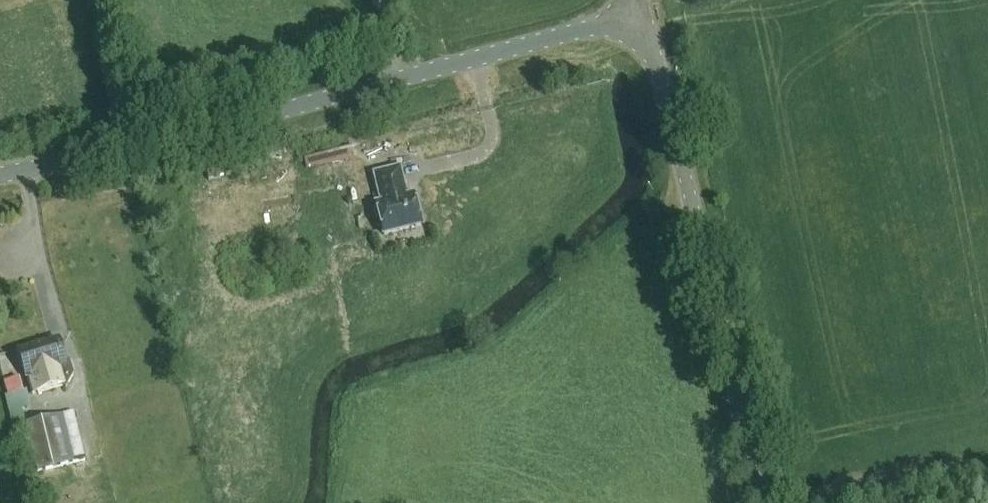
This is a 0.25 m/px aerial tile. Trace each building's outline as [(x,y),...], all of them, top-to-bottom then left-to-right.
[(383,236),(420,227),(413,196),(406,198),(399,169),(374,176),(381,204),(376,206),(383,236)] [(32,397),(62,388),(66,389),(72,376),(68,363),(65,364),(58,340),(16,352),(20,368),(22,368),(26,381),(27,381),(32,397)] [(31,409),(27,391),(6,397),(14,429),(26,426),(22,411),(31,409)] [(37,472),(86,461),(74,413),(28,424),(28,425),(26,426),(37,472)]
